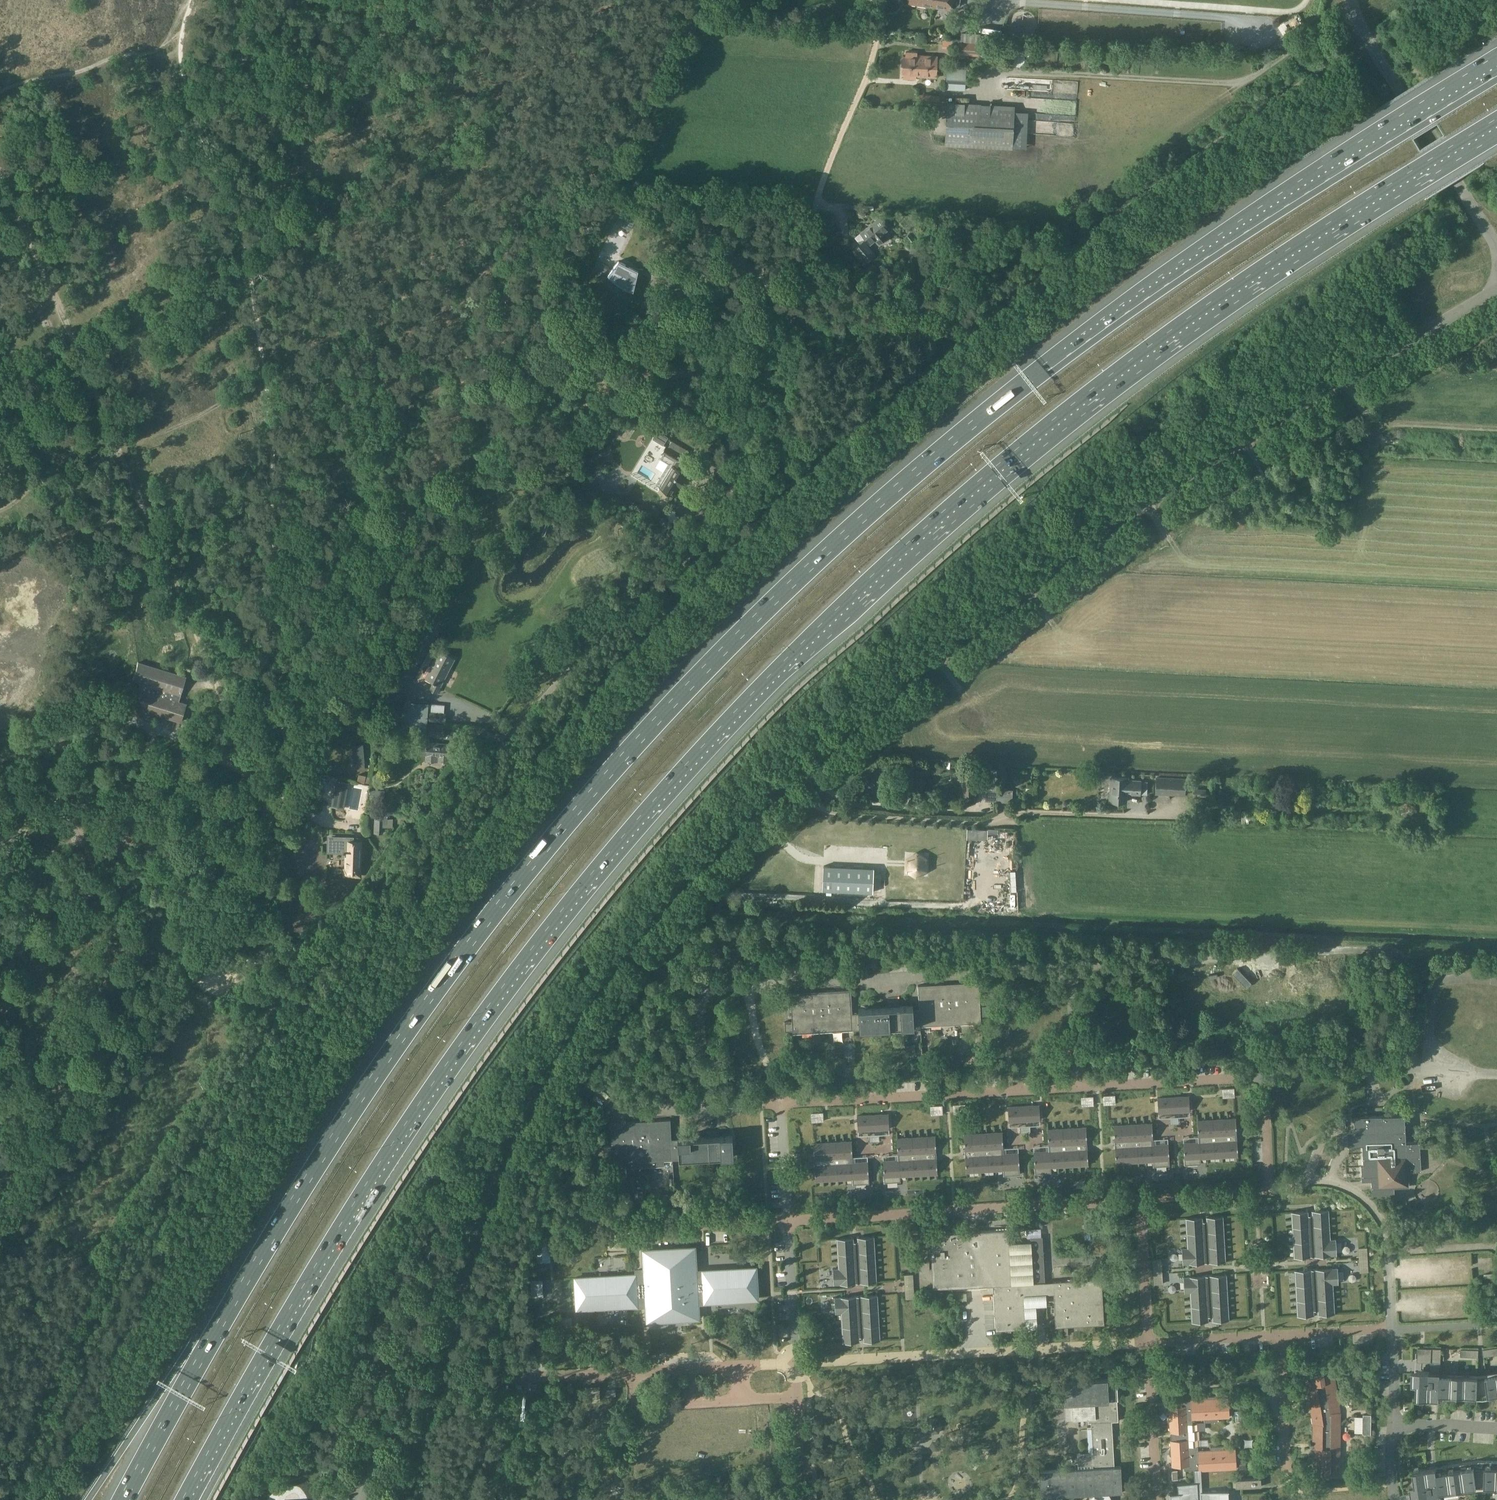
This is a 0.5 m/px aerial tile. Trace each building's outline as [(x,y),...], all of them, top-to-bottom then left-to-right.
[(952,0),(909,0),(909,3),(951,9),(952,0)] [(960,54),(984,56),(985,44),(959,42),(959,41),(943,40),(944,47),(960,48),(960,49),(960,54)] [(1010,48),(1009,66),(1024,67),(1025,48),(1010,48)] [(903,56),(903,64),(937,66),(937,56),(917,54),(917,51),(905,50),(904,56),(903,56)] [(935,77),(937,66),(903,64),(902,73),(904,73),(904,78),(915,78),(915,76),(916,76),(935,77)] [(946,89),(964,90),(965,68),(947,67),(946,89)] [(947,103),(945,144),(1011,147),(1013,106),(947,103)] [(623,216),(620,224),(630,229),(634,221),(623,216)] [(879,216),(860,232),(870,244),(875,239),(878,243),(887,236),(883,232),(889,228),(879,216)] [(864,240),(853,249),(862,260),(873,251),(864,240)] [(618,260),(611,268),(598,262),(593,273),(600,277),(604,268),(608,272),(607,273),(615,280),(620,283),(618,287),(619,287),(620,285),(629,289),(633,280),(635,281),(637,272),(624,265),(625,264),(626,263),(618,260)] [(868,277),(874,272),(878,269),(878,268),(873,263),(863,272),(868,277)] [(865,279),(858,284),(861,287),(868,282),(865,279)] [(643,300),(639,311),(657,316),(660,305),(643,300)] [(652,438),(663,445),(668,437),(657,431),(652,438)] [(673,495),(687,473),(678,469),(682,464),(684,466),(688,460),(666,446),(662,452),(663,453),(660,458),(669,463),(656,484),(673,495)] [(434,623),(428,620),(425,627),(431,630),(434,623)] [(537,641),(543,643),(547,629),(541,627),(537,641)] [(533,650),(536,652),(539,651),(540,648),(539,645),(536,643),(534,644),(532,647),(533,650)] [(426,677),(434,681),(429,689),(437,693),(442,685),(455,659),(439,650),(426,677)] [(428,703),(412,702),(411,733),(426,734),(428,703)] [(447,713),(444,713),(431,712),(430,721),(446,722),(447,713)] [(430,723),(429,735),(444,737),(446,724),(430,723)] [(427,755),(428,755),(427,760),(449,762),(451,744),(428,743),(427,755)] [(355,770),(366,769),(364,744),(353,745),(355,770)] [(962,770),(962,792),(976,792),(976,783),(988,783),(988,791),(997,791),(997,801),(1011,802),(1012,790),(1008,790),(1008,789),(1004,789),(1004,790),(995,790),(996,769),(987,769),(987,773),(976,773),(976,771),(962,770)] [(366,775),(359,774),(357,780),(365,782),(366,775)] [(1110,790),(1108,791),(1108,796),(1110,797),(1110,801),(1128,801),(1128,794),(1141,795),(1142,781),(1129,781),(1129,778),(1111,777),(1110,790)] [(1185,794),(1185,779),(1157,777),(1156,793),(1185,794)] [(349,783),(345,782),(336,780),(331,806),(334,806),(344,808),(349,783)] [(862,795),(871,787),(869,785),(865,781),(865,780),(856,788),(862,795)] [(1206,796),(1206,789),(1193,788),(1193,796),(1206,796)] [(370,798),(384,799),(384,791),(370,790),(370,798)] [(375,817),(374,833),(382,833),(383,826),(392,827),(393,819),(387,819),(387,818),(375,817)] [(345,876),(360,876),(362,837),(354,837),(354,836),(328,835),(327,852),(345,853),(347,853),(347,859),(348,859),(347,870),(346,870),(345,876)] [(873,892),(874,868),(824,866),(823,890),(873,892)] [(855,958),(855,967),(872,966),(871,957),(855,958)] [(785,1032),(793,1031),(854,1028),(854,1030),(860,1029),(915,1026),(914,1024),(972,1021),(975,1026),(981,1026),(982,1026),(981,1020),(981,1016),(987,1016),(987,1015),(987,1006),(987,1005),(980,1006),(979,981),(975,982),(962,982),(954,983),(955,991),(944,992),(943,983),(935,984),(922,985),(918,985),(920,1009),(914,1009),(913,1005),(899,1006),(900,1008),(895,1008),(895,1006),(859,1008),(859,1013),(853,1013),(851,989),(848,989),(834,990),(826,990),(827,998),(816,999),(815,991),(807,991),(794,992),(790,992),(792,1021),(784,1021),(785,1032)] [(662,1098),(678,1097),(678,1088),(661,1088),(662,1098)] [(1223,1097),(1235,1097),(1234,1088),(1223,1089),(1223,1097)] [(1104,1104),(1115,1104),(1115,1095),(1104,1096),(1104,1104)] [(1189,1096),(1158,1098),(1158,1113),(1190,1111),(1189,1096)] [(1082,1105),(1093,1105),(1092,1097),(1081,1097),(1082,1105)] [(965,1104),(954,1105),(954,1113),(966,1112),(965,1104)] [(1040,1120),(1039,1104),(1008,1106),(1009,1122),(1040,1120)] [(942,1105),(931,1106),(931,1114),(942,1114),(942,1105)] [(822,1112),(811,1113),(812,1121),(823,1121),(822,1112)] [(889,1129),(888,1114),(857,1115),(858,1131),(889,1129)] [(1406,1143),(1404,1115),(1354,1117),(1354,1132),(1361,1132),(1362,1146),(1362,1153),(1363,1166),(1361,1166),(1361,1181),(1371,1181),(1371,1195),(1394,1194),(1394,1187),(1408,1187),(1408,1172),(1421,1171),(1419,1142),(1406,1143)] [(1236,1118),(1197,1120),(1199,1142),(1183,1143),(1185,1165),(1201,1164),(1201,1158),(1238,1156),(1236,1118)] [(646,1122),(635,1122),(635,1121),(610,1122),(611,1145),(607,1146),(608,1151),(611,1151),(612,1161),(624,1160),(624,1166),(664,1163),(664,1158),(679,1157),(679,1159),(734,1156),(734,1154),(733,1139),(733,1135),(678,1138),(678,1143),(672,1143),(671,1119),(646,1120),(646,1122)] [(1168,1144),(1153,1144),(1152,1123),(1114,1125),(1116,1163),(1153,1161),(1153,1166),(1170,1165),(1168,1144)] [(1088,1165),(1086,1127),(1048,1129),(1049,1151),(1034,1151),(1035,1173),(1051,1172),(1051,1167),(1088,1165)] [(1019,1152),(1004,1153),(1002,1132),(964,1134),(966,1172),(1003,1170),(1004,1175),(1020,1174),(1019,1152)] [(935,1136),(897,1138),(898,1159),(883,1160),(884,1182),(901,1181),(900,1176),(938,1174),(935,1136)] [(868,1161),(853,1162),(852,1141),(813,1143),(815,1181),(853,1179),(853,1184),(869,1183),(868,1161)] [(654,1208),(653,1199),(641,1200),(642,1209),(654,1208)] [(1308,1211),(1291,1212),(1294,1257),(1311,1256),(1314,1256),(1337,1255),(1336,1239),(1330,1239),(1328,1209),(1311,1210),(1312,1215),(1308,1215),(1308,1211)] [(1185,1218),(1185,1219),(1187,1248),(1182,1248),(1183,1264),(1205,1263),(1205,1258),(1209,1258),(1209,1263),(1226,1262),(1225,1254),(1223,1216),(1213,1216),(1206,1217),(1206,1222),(1203,1222),(1202,1217),(1199,1217),(1185,1218)] [(1012,1283),(1009,1229),(930,1234),(933,1289),(970,1286),(970,1277),(978,1277),(978,1286),(993,1285),(996,1330),(1027,1328),(1025,1295),(1039,1294),(1039,1295),(1046,1295),(1045,1283),(1044,1283),(1043,1261),(1044,1261),(1043,1248),(1042,1249),(1041,1238),(1031,1238),(1034,1282),(1012,1283)] [(854,1237),(837,1238),(838,1268),(833,1268),(834,1284),(856,1283),(860,1283),(877,1282),(874,1236),(857,1237),(857,1242),(854,1242),(854,1237)] [(536,1242),(536,1252),(537,1261),(537,1262),(544,1261),(544,1255),(546,1255),(549,1255),(548,1246),(548,1241),(546,1241),(536,1242)] [(575,1278),(577,1309),(654,1305),(654,1308),(652,1309),(652,1321),(694,1319),(693,1302),(758,1299),(756,1267),(696,1271),(695,1246),(644,1249),(644,1270),(636,1270),(636,1274),(575,1278)] [(1358,1248),(1359,1260),(1367,1259),(1367,1247),(1358,1248)] [(1367,1259),(1359,1260),(1360,1272),(1368,1271),(1367,1259)] [(1153,1260),(1154,1272),(1162,1272),(1161,1260),(1153,1260)] [(1338,1284),(1338,1268),(1315,1269),(1315,1273),(1312,1274),(1311,1269),(1294,1270),(1297,1316),(1307,1315),(1314,1315),(1314,1310),(1317,1310),(1318,1315),(1321,1314),(1335,1314),(1335,1313),(1333,1284),(1338,1284)] [(1154,1272),(1155,1284),(1163,1284),(1162,1272),(1154,1272)] [(905,1275),(905,1287),(914,1286),(913,1274),(905,1275)] [(1206,1276),(1183,1277),(1184,1293),(1190,1293),(1192,1321),(1192,1322),(1205,1322),(1209,1321),(1208,1317),(1212,1316),(1212,1321),(1219,1321),(1229,1320),(1227,1282),(1227,1274),(1210,1275),(1210,1280),(1206,1280),(1206,1276)] [(1056,1327),(1105,1324),(1102,1278),(1053,1281),(1056,1281),(1059,1326),(1056,1326),(1056,1327)] [(914,1286),(905,1287),(906,1298),(914,1298),(914,1286)] [(857,1296),(835,1297),(835,1313),(841,1313),(843,1343),(860,1342),(859,1337),(863,1337),(863,1341),(880,1340),(878,1294),(861,1295),(861,1296),(857,1296)] [(559,1318),(560,1322),(560,1326),(570,1325),(572,1325),(572,1321),(572,1317),(559,1318)] [(1442,1348),(1418,1347),(1418,1361),(1441,1362),(1442,1348)] [(1483,1349),(1484,1356),(1496,1355),(1496,1347),(1483,1349)] [(1461,1349),(1461,1356),(1479,1357),(1479,1349),(1461,1349)] [(1339,1475),(1339,1399),(1337,1400),(1332,1369),(1307,1373),(1314,1417),(1313,1417),(1314,1425),(1315,1425),(1315,1474),(1339,1475)] [(1417,1383),(1417,1397),(1483,1399),(1483,1400),(1496,1398),(1496,1373),(1486,1375),(1486,1376),(1479,1376),(1479,1375),(1441,1374),(1441,1371),(1431,1370),(1413,1370),(1412,1373),(1412,1382),(1412,1383),(1417,1383)] [(1065,1403),(1066,1420),(1089,1418),(1089,1422),(1092,1422),(1092,1426),(1087,1426),(1089,1453),(1078,1453),(1078,1468),(1040,1470),(1041,1496),(1093,1494),(1091,1495),(1090,1496),(1090,1497),(1089,1499),(1112,1499),(1111,1497),(1111,1496),(1110,1494),(1109,1493),(1123,1492),(1121,1466),(1115,1466),(1113,1431),(1112,1431),(1111,1421),(1119,1421),(1118,1399),(1119,1399),(1118,1379),(1109,1380),(1109,1378),(1064,1380),(1065,1403)] [(600,1393),(600,1389),(600,1385),(586,1386),(587,1393),(587,1401),(600,1401),(600,1393)] [(1170,1453),(1171,1455),(1172,1455),(1173,1466),(1188,1465),(1188,1470),(1195,1469),(1196,1482),(1202,1482),(1201,1470),(1212,1469),(1212,1472),(1225,1471),(1225,1469),(1237,1468),(1236,1449),(1224,1449),(1224,1446),(1211,1446),(1211,1450),(1199,1451),(1198,1446),(1194,1446),(1194,1439),(1196,1439),(1195,1430),(1193,1430),(1193,1419),(1205,1418),(1205,1422),(1219,1421),(1218,1418),(1230,1417),(1229,1397),(1217,1398),(1217,1395),(1204,1396),(1204,1399),(1191,1399),(1191,1400),(1184,1401),(1185,1405),(1169,1406),(1170,1417),(1169,1417),(1168,1419),(1168,1422),(1169,1425),(1170,1425),(1171,1432),(1172,1432),(1173,1440),(1171,1440),(1172,1447),(1170,1447),(1170,1450),(1170,1453)] [(1371,1434),(1372,1414),(1364,1414),(1363,1434),(1371,1434)] [(929,1418),(925,1426),(930,1434),(939,1433),(943,1425),(938,1418),(929,1418)] [(1415,1484),(1410,1484),(1412,1498),(1431,1496),(1441,1494),(1440,1491),(1478,1485),(1477,1484),(1485,1484),(1485,1485),(1496,1485),(1496,1461),(1479,1461),(1414,1470),(1415,1484)] [(1249,1487),(1262,1486),(1262,1478),(1249,1479),(1249,1487)] [(1237,1488),(1249,1487),(1249,1479),(1236,1479),(1237,1488)] [(1196,1482),(1178,1483),(1178,1484),(1185,1484),(1186,1493),(1181,1493),(1181,1499),(1219,1499),(1219,1491),(1222,1491),(1221,1490),(1202,1491),(1202,1482),(1196,1482)]
